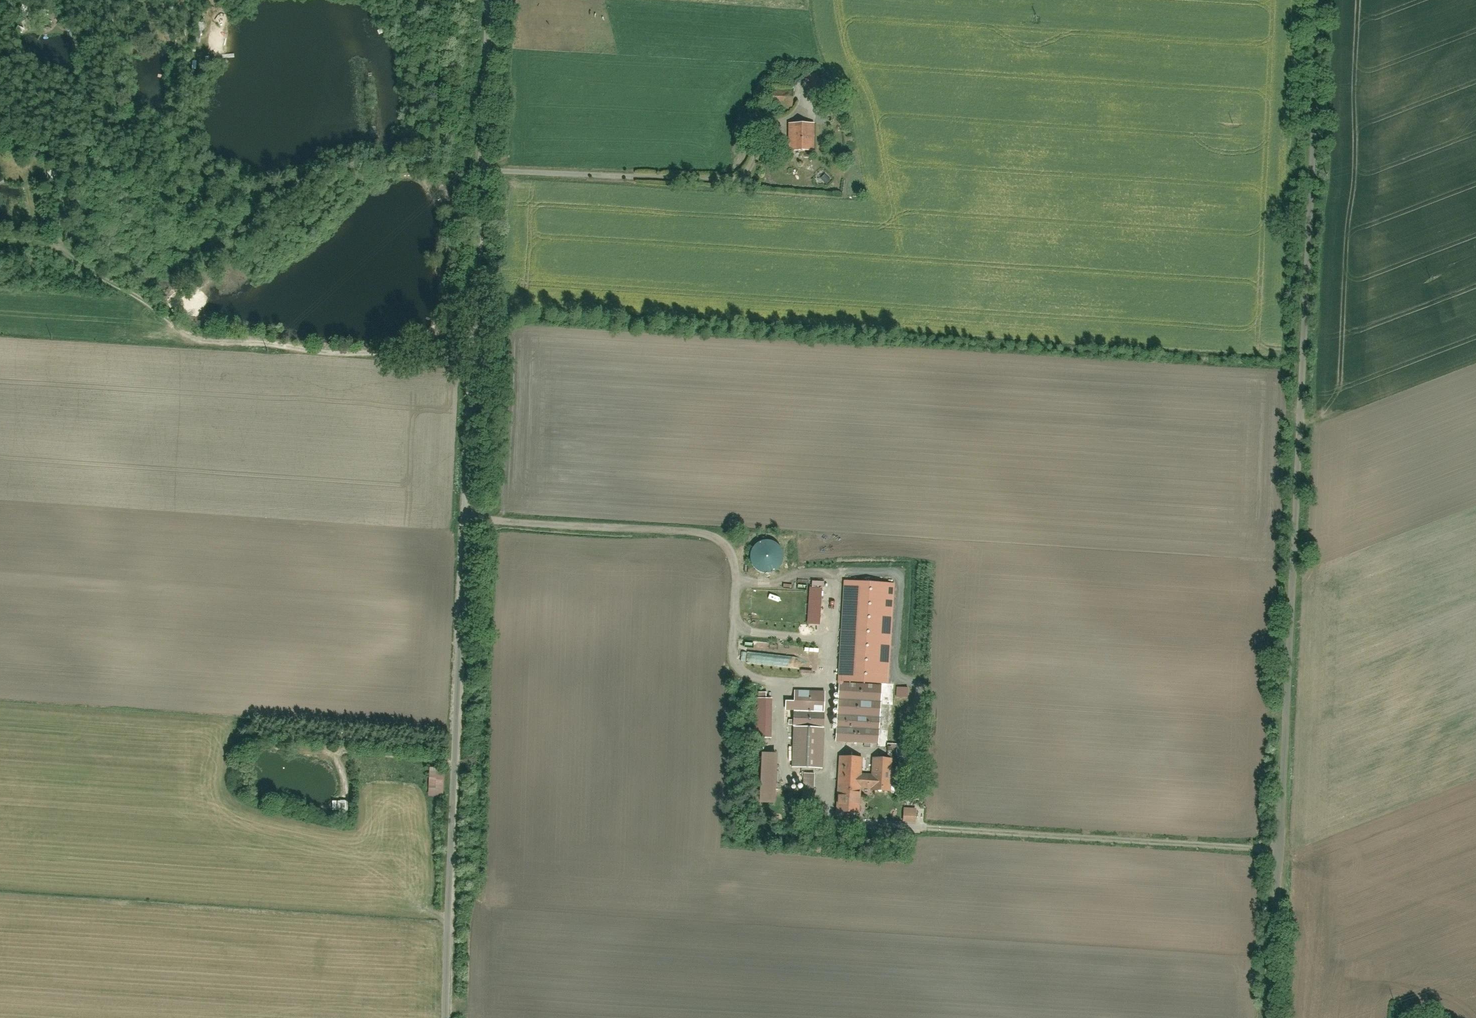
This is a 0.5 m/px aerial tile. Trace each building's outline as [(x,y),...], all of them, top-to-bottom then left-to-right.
[(772,89),(771,105),(797,106),(797,90),(772,89)] [(792,124),(790,154),(819,156),(821,126),(792,124)] [(880,747),(883,685),(890,686),(895,586),(845,583),(837,745),(880,747)] [(795,692),(795,728),(824,729),(825,693),(795,692)] [(795,736),(794,766),(824,767),(824,736),(795,736)] [(840,758),(837,816),(861,817),(862,791),(873,791),(873,793),(892,794),(893,762),(874,761),(874,776),(863,775),(864,759),(840,758)] [(447,770),(430,770),(429,798),(446,799),(447,770)] [(347,802),(333,802),(334,817),(347,817),(347,802)] [(916,826),(917,811),(905,811),(905,825),(916,826)]
